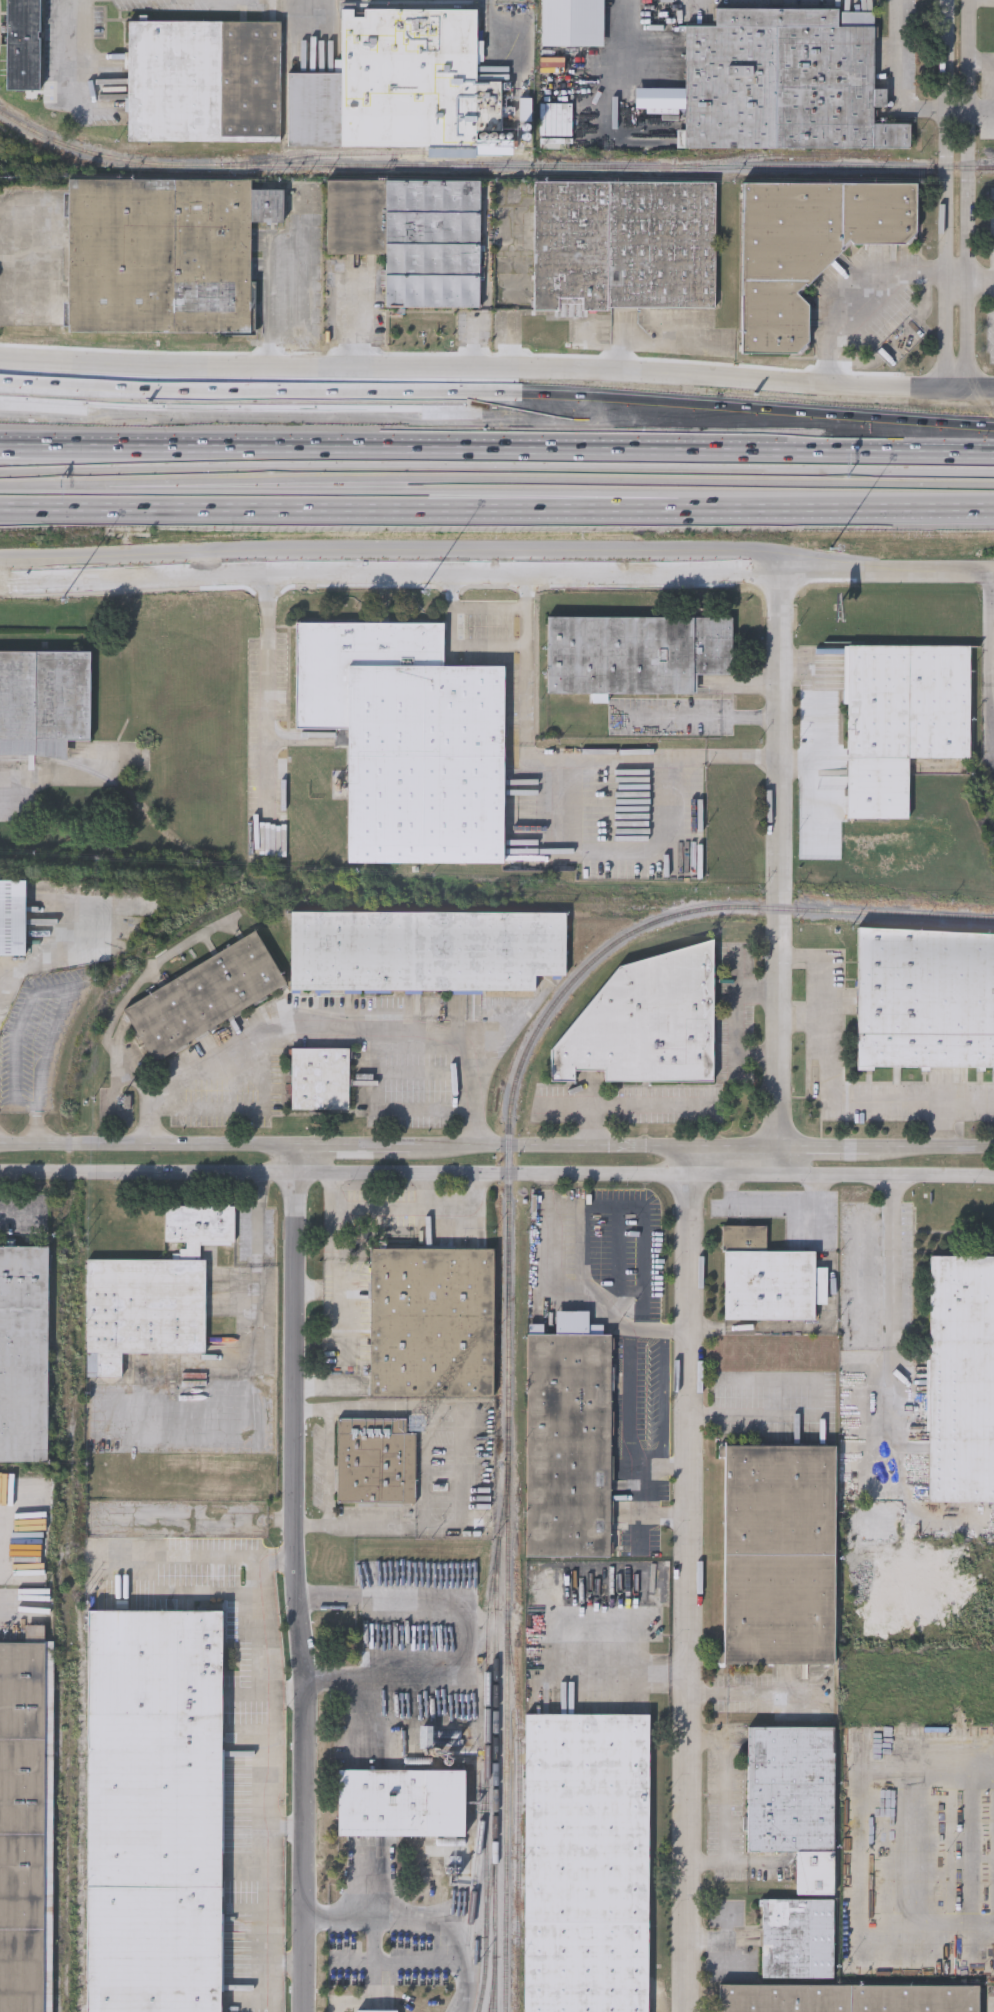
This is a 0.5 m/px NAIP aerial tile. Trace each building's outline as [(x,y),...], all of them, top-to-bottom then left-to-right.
[(5,91),(6,0),(39,0),(39,91),(5,91)] [(287,73),(341,74),(341,8),(478,9),(477,148),(287,147),(287,73)] [(874,10),(874,90),(887,90),(886,108),(874,108),(873,124),(910,124),(910,149),(684,148),(685,26),(715,26),(716,9),(874,10)] [(127,143),(128,21),(281,22),(281,144),(127,143)] [(283,223),(251,223),(251,334),(66,333),(67,180),(148,180),(148,188),(165,188),(165,180),(251,181),(251,190),(283,190),(283,223)] [(480,181),(479,308),(385,307),(385,256),(326,255),(326,180),(480,181)] [(534,311),(534,182),(716,182),(716,307),(607,307),(607,311),(557,311),(534,311)] [(797,355),(741,354),(742,183),(916,184),(916,245),(849,245),(798,295),(808,305),(808,343),(797,355)] [(606,694),(606,701),(599,701),(599,696),(592,696),(592,694),(545,693),(546,616),(731,618),(730,675),(696,675),(696,695),(606,694)] [(503,666),(503,863),(345,863),(345,729),(293,729),(293,623),(442,623),(442,666),(503,666)] [(969,646),(969,759),(908,758),(908,820),(846,820),(847,646),(969,646)] [(66,757),(0,756),(0,650),(89,651),(89,741),(66,741),(66,757)] [(23,956),(0,956),(0,879),(23,879),(23,956)] [(534,991),(289,991),(289,912),(565,913),(565,976),(534,976),(534,991)] [(123,1008),(252,927),(285,980),(155,1061),(123,1008)] [(858,931),(993,933),(993,1068),(855,1066),(858,931)] [(550,1047),(618,964),(712,935),(711,1081),(603,1080),(603,1069),(574,1069),(574,1081),(549,1081),(550,1047)] [(290,1111),(290,1049),(348,1049),(348,1111),(290,1111)] [(87,1376),(87,1258),(164,1259),(164,1205),(233,1205),(233,1243),(203,1243),(203,1353),(121,1353),(121,1376),(87,1376)] [(814,1319),(724,1319),(724,1225),(766,1225),(766,1251),(814,1251),(814,1319)] [(46,1461),(0,1461),(0,1246),(47,1246),(46,1461)] [(493,1248),(492,1397),(368,1396),(369,1248),(493,1248)] [(929,1255),(993,1255),(993,1502),(928,1502),(929,1255)] [(526,1334),(611,1334),(610,1557),(525,1557),(526,1334)] [(415,1504),(336,1503),(337,1418),(406,1418),(406,1432),(415,1433),(415,1504)] [(723,1662),(724,1446),(835,1446),(834,1663),(723,1662)] [(409,1608),(382,1608),(382,1583),(409,1583),(409,1608)] [(222,1608),(221,2011),(85,2011),(86,1608),(222,1608)] [(54,1640),(51,2011),(0,2011),(0,1641),(24,1641),(25,1623),(44,1623),(43,1640),(54,1640)] [(649,1712),(647,2011),(523,2011),(525,1712),(649,1712)] [(747,1851),(747,1725),(833,1725),(833,1894),(796,1894),(796,1851),(747,1851)] [(464,1835),(336,1835),(337,1768),(464,1768),(464,1835)] [(761,1977),(761,1897),(833,1897),(833,1977),(761,1977)] [(978,1984),(978,2011),(719,2011),(719,1983),(978,1984)]
